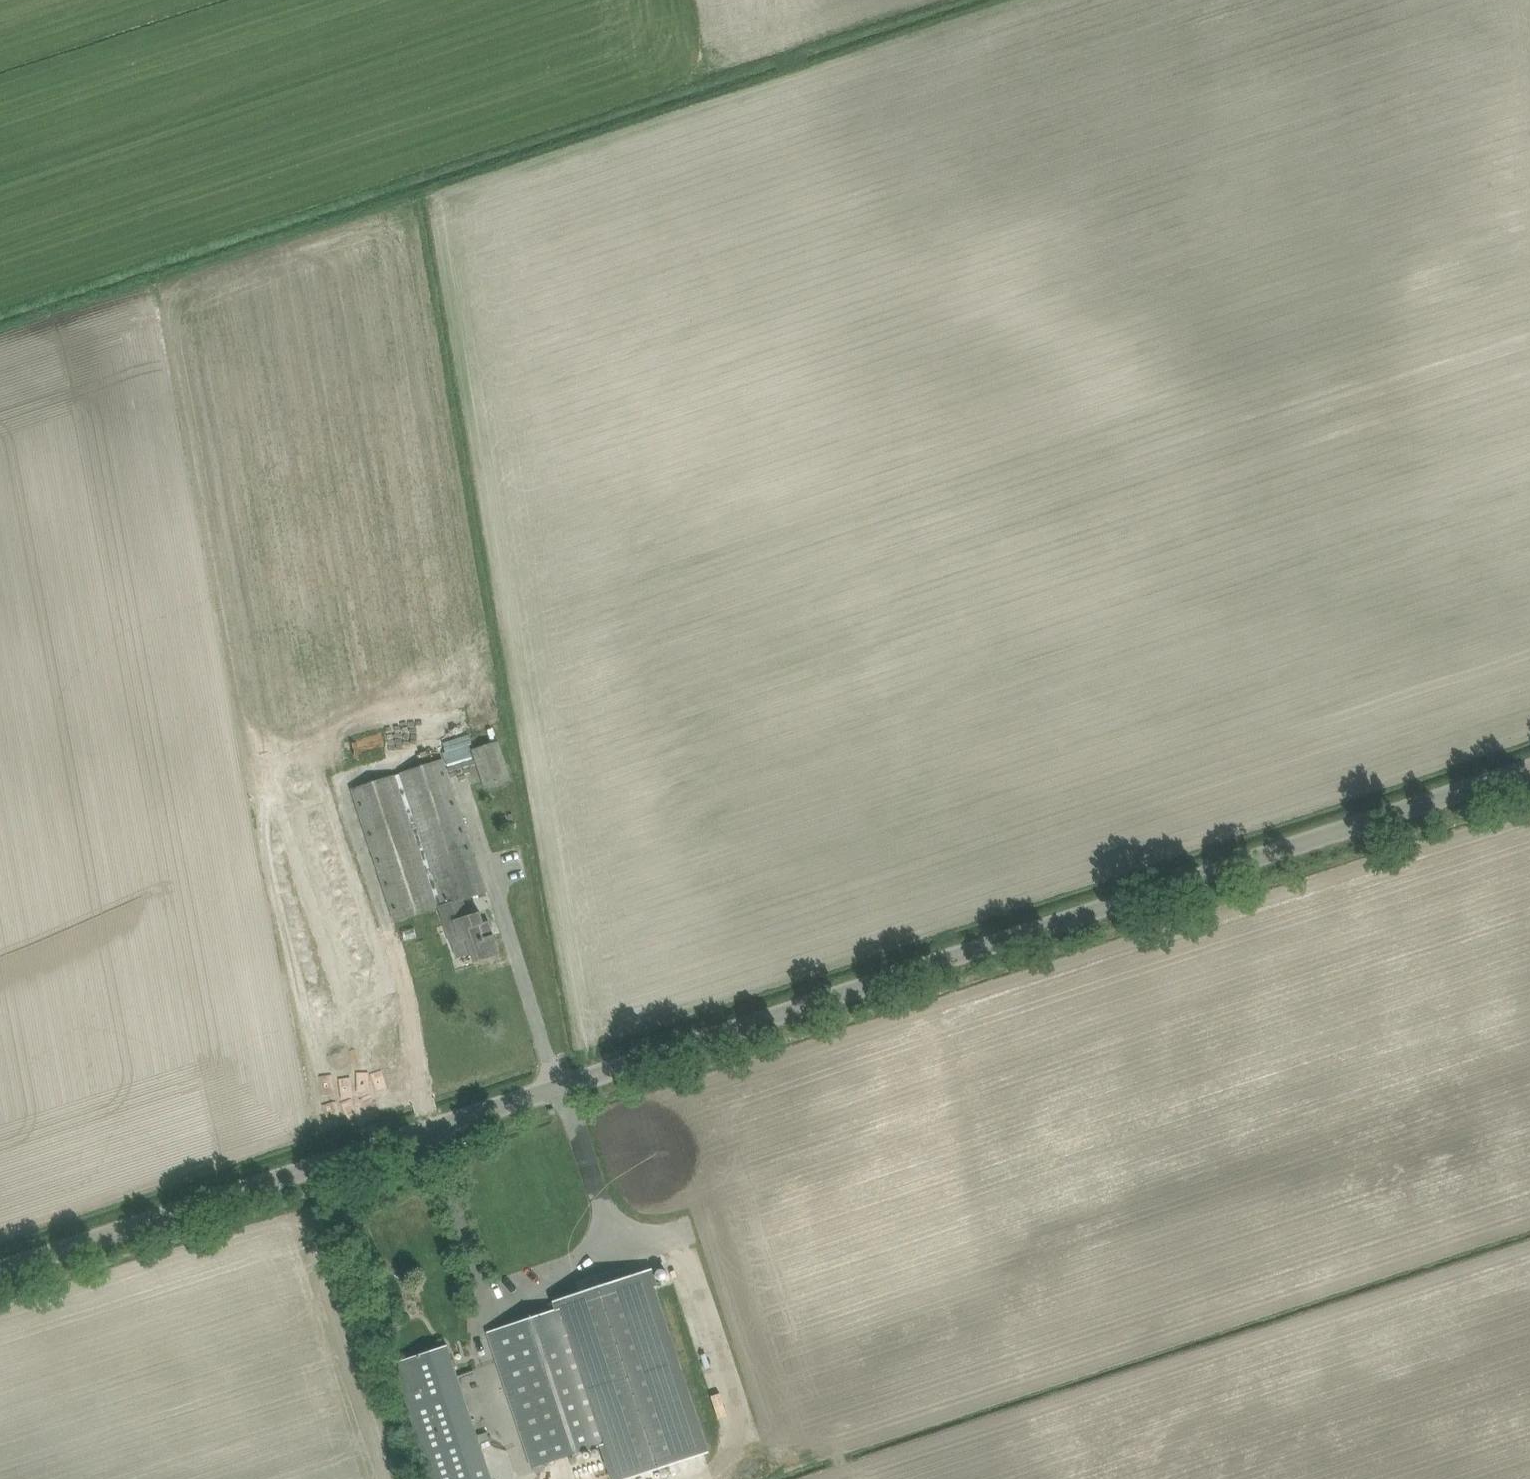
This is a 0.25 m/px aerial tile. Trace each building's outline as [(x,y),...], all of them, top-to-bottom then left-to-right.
[(316,670),(395,921),(439,906),(451,944),(453,943),(459,958),(473,954),(476,964),(501,955),(495,935),(490,937),(481,913),(459,920),(453,901),(486,891),(407,641),(316,670)] [(498,741),(473,749),(471,750),(484,790),(511,781),(498,741)] [(415,928),(403,931),(405,940),(417,937),(415,928)] [(589,1277),(590,1282),(618,1277),(617,1271),(589,1277)] [(488,1335),(532,1468),(618,1440),(631,1478),(634,1478),(703,1456),(643,1275),(555,1304),(558,1312),(488,1335)] [(392,1363),(407,1409),(463,1390),(448,1345),(392,1363)] [(407,1409),(431,1478),(493,1478),(463,1390),(407,1409)]
